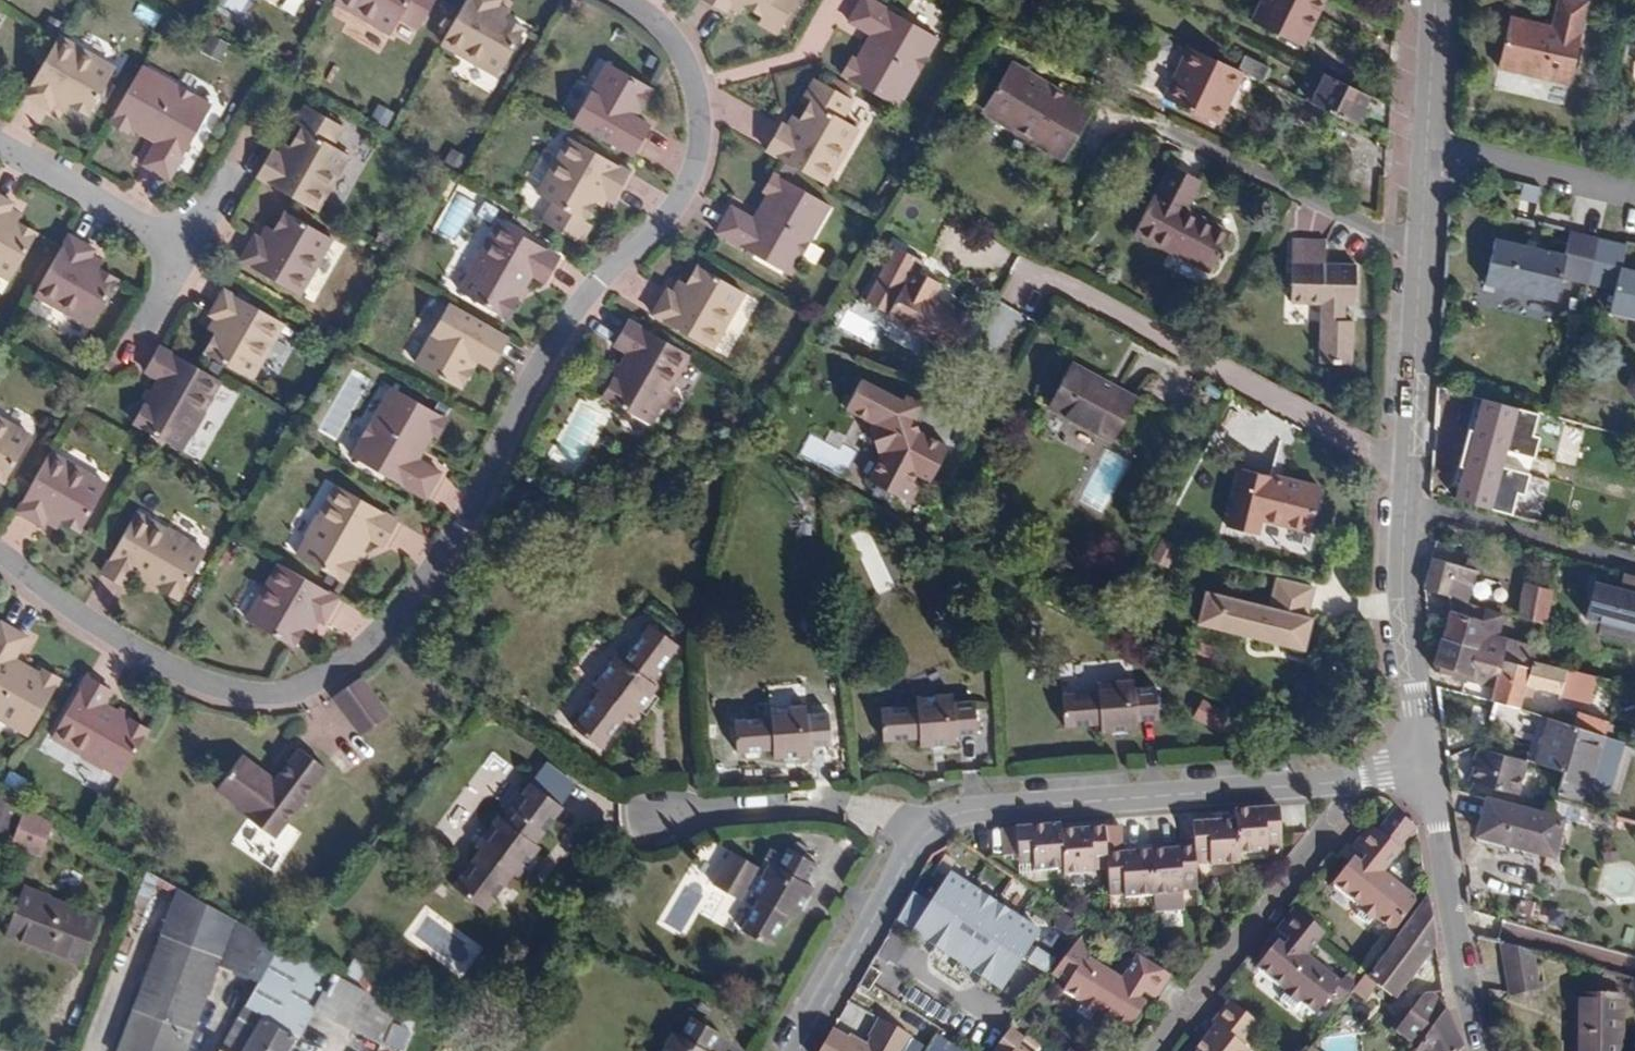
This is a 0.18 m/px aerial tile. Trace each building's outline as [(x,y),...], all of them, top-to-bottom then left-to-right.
[(339,3),(395,34),(404,19),(423,29),(440,0),(340,0),(339,3)] [(446,44),(502,76),(529,29),(510,19),(511,17),(499,9),(505,0),(471,0),(446,44)] [(730,12),(735,2),(746,8),(748,6),(785,27),(800,0),(708,0),(730,12)] [(845,75),(901,107),(941,38),(875,0),(865,0),(852,22),(879,37),(874,46),(869,44),(860,60),(855,57),(845,75)] [(1325,0),(1262,0),(1253,20),(1303,44),(1325,0)] [(1586,1),(1582,0),(1556,0),(1550,25),(1510,16),(1499,68),(1567,83),(1586,1)] [(133,18),(155,25),(160,12),(137,5),(133,18)] [(120,70),(64,38),(61,42),(30,97),(55,111),(61,101),(73,108),(75,106),(93,116),(120,70)] [(1235,90),(1244,69),(1239,67),(1191,44),(1165,98),(1210,119),(1226,87),(1235,90)] [(1269,67),(1245,55),(1239,67),(1244,69),(1264,79),(1269,67)] [(1061,160),(1093,108),(1066,91),(1063,95),(1035,78),(1037,75),(1012,60),(984,107),(1031,136),(1028,140),(1061,160)] [(656,89),(611,63),(577,122),(636,155),(653,126),(635,115),(638,110),(642,112),(656,89)] [(147,67),(114,124),(132,134),(135,129),(151,138),(154,134),(163,139),(148,166),(174,181),(216,107),(147,67)] [(1356,123),(1370,94),(1324,73),(1310,101),(1356,123)] [(769,151),(828,184),(860,128),(844,119),(855,100),(824,83),(803,120),(801,119),(794,130),(784,124),(769,151)] [(1219,123),(1235,90),(1226,87),(1210,119),(1219,123)] [(261,178),(320,212),(352,156),(337,147),(348,128),(317,110),(295,147),(293,146),(287,157),(277,151),(261,178)] [(632,172),(573,138),(541,195),(557,204),(546,223),(577,240),(598,203),(600,204),(607,193),(617,199),(632,172)] [(1231,232),(1186,209),(1201,179),(1172,163),(1156,193),(1155,192),(1135,231),(1211,270),(1231,232)] [(833,206),(777,174),(766,191),(771,194),(761,211),(766,213),(761,222),(734,207),(719,233),(792,275),(833,206)] [(14,281),(41,234),(23,224),(24,222),(12,215),(18,205),(0,195),(0,273),(14,281)] [(259,237),(244,262),(303,296),(335,240),(289,213),(278,231),(276,230),(269,242),(259,237)] [(562,257),(502,223),(485,253),(484,252),(471,275),(472,276),(462,292),(509,319),(534,275),(548,283),(562,257)] [(1625,245),(1569,233),(1563,256),(1493,240),(1484,283),(1555,300),(1561,276),(1614,288),(1609,313),(1634,318),(1634,272),(1619,269),(1625,245)] [(73,236),(39,295),(95,328),(122,281),(103,270),(105,268),(93,261),(98,251),(73,236)] [(1355,303),(1357,265),(1326,263),(1327,239),(1293,238),(1291,301),(1322,302),(1320,338),(1322,341),(1322,358),(1334,359),(1334,363),(1354,363),(1355,322),(1346,321),(1346,303),(1355,303)] [(956,355),(975,317),(935,295),(940,283),(919,271),(924,261),(896,245),(865,300),(893,316),(891,320),(956,355)] [(746,293),(700,266),(689,285),(687,283),(680,296),(670,290),(655,315),(714,349),(746,293)] [(287,324),(228,290),(213,316),(223,322),(216,334),(218,335),(208,354),(254,380),(287,324)] [(475,358),(494,368),(511,339),(452,305),(418,364),(463,389),(477,366),(472,363),(475,358)] [(674,385),(692,355),(632,321),(617,347),(630,354),(605,398),(652,425),(661,408),(663,409),(676,386),(674,385)] [(164,348),(149,373),(163,381),(137,425),(184,451),(194,435),(195,435),(208,413),(207,412),(224,382),(164,348)] [(1113,441),(1137,398),(1071,362),(1047,405),(1113,441)] [(907,401),(865,379),(850,408),(879,423),(879,426),(874,427),(882,451),(887,449),(888,452),(872,481),(901,496),(909,481),(914,483),(919,474),(934,482),(952,448),(922,432),(918,419),(926,405),(910,396),(907,401)] [(450,420),(394,388),(354,457),(428,499),(443,473),(416,458),(421,449),(426,451),(435,435),(440,438),(450,420)] [(1537,413),(1480,398),(1453,502),(1512,517),(1518,494),(1525,496),(1530,475),(1504,468),(1509,450),(1533,457),(1537,439),(1530,438),(1537,413)] [(0,418),(0,480),(8,484),(34,438),(0,418)] [(801,454),(842,476),(853,455),(811,434),(801,454)] [(54,454),(20,513),(45,528),(51,518),(63,525),(65,522),(83,533),(110,486),(54,454)] [(1311,530),(1321,487),(1241,468),(1227,528),(1258,535),(1261,519),(1311,530)] [(909,481),(901,496),(913,503),(921,487),(914,483),(909,481)] [(400,521),(340,486),(322,516),(321,516),(308,538),(309,539),(300,556),(346,583),(371,539),(385,546),(400,521)] [(139,514),(105,574),(130,589),(138,575),(182,600),(209,553),(192,544),(193,542),(170,529),(169,531),(139,514)] [(853,535),(880,593),(894,586),(868,529),(853,535)] [(1172,567),(1178,544),(1159,539),(1153,562),(1172,567)] [(1470,586),(1478,557),(1466,554),(1462,567),(1431,558),(1424,584),(1423,589),(1449,596),(1454,582),(1470,586)] [(341,598),(282,565),(250,621),(296,648),(307,629),(309,631),(316,618),(326,624),(341,598)] [(967,582),(980,589),(987,577),(973,570),(967,582)] [(1270,608),(1205,592),(1198,624),(1304,649),(1312,618),(1307,617),(1314,588),(1277,579),(1270,608)] [(1544,625),(1552,590),(1522,582),(1514,614),(1544,625)] [(1598,583),(1587,621),(1634,632),(1634,594),(1598,583)] [(1535,648),(1497,636),(1502,616),(1482,609),(1478,620),(1448,611),(1441,634),(1476,645),(1467,675),(1466,680),(1492,688),(1499,664),(1528,671),(1532,661),(1535,648)] [(30,737),(63,680),(45,670),(42,675),(26,665),(23,670),(14,665),(30,638),(4,623),(0,629),(0,719),(30,737)] [(658,686),(652,681),(679,646),(651,624),(624,660),(617,655),(594,686),(600,691),(573,728),(602,748),(628,713),(635,717),(658,686)] [(1467,675),(1476,645),(1441,634),(1432,662),(1432,665),(1467,675)] [(1612,712),(1620,682),(1532,661),(1528,671),(1499,664),(1492,688),(1522,697),(1526,686),(1612,712)] [(123,777),(150,731),(106,706),(114,692),(88,678),(54,738),(84,755),(83,756),(105,769),(106,768),(123,777)] [(1158,719),(1156,686),(1134,688),(1134,678),(1098,681),(1098,691),(1062,694),(1064,726),(1101,723),(1101,732),(1138,729),(1137,720),(1158,719)] [(361,679),(336,698),(355,726),(382,706),(361,679)] [(1518,710),(1522,697),(1492,688),(1488,700),(1518,710)] [(979,732),(976,700),(953,702),(953,693),(917,695),(918,705),(881,708),(883,741),(920,738),(921,746),(957,743),(956,734),(979,732)] [(1202,700),(1193,720),(1223,733),(1232,713),(1202,700)] [(831,744),(830,713),(808,714),(807,704),(769,707),(770,717),(733,720),(736,752),(772,750),(772,758),(810,755),(810,746),(831,744)] [(382,706),(355,726),(363,737),(390,716),(382,706)] [(1591,780),(1603,737),(1539,716),(1526,762),(1564,773),(1591,780)] [(1516,795),(1526,762),(1477,748),(1468,782),(1516,795)] [(328,769),(302,749),(274,786),(265,779),(268,775),(244,757),(219,790),(242,808),(240,811),(276,838),(328,769)] [(537,844),(564,808),(530,782),(503,819),(499,816),(476,847),(479,850),(453,886),(487,911),(513,875),(517,878),(541,847),(537,844)] [(0,792),(0,832),(10,836),(22,804),(0,792)] [(1552,857),(1562,819),(1486,799),(1475,836),(1552,857)] [(1282,834),(1280,807),(1236,810),(1237,821),(1240,855),(1269,852),(1267,837),(1282,836),(1282,834)] [(1418,900),(1387,876),(1404,855),(1399,852),(1419,828),(1397,810),(1379,833),(1370,826),(1355,846),(1367,856),(1371,859),(1366,866),(1362,862),(1355,857),(1354,859),(1334,885),(1363,907),(1361,910),(1363,912),(1360,916),(1369,923),(1373,919),(1375,920),(1377,918),(1395,932),(1418,900)] [(55,827),(28,811),(20,826),(47,841),(55,827)] [(1240,855),(1237,821),(1193,825),(1195,849),(1196,857),(1213,855),(1214,866),(1215,869),(1241,867),(1240,855)] [(1065,869),(1063,833),(1062,824),(1019,828),(1020,855),(1020,856),(1036,855),(1036,863),(1037,871),(1065,869)] [(1422,833),(1422,831),(1419,828),(1399,852),(1404,855),(1422,833)] [(1109,857),(1107,829),(1063,833),(1065,869),(1066,880),(1094,878),(1094,876),(1093,863),(1109,862),(1109,857)] [(1283,850),(1282,836),(1267,837),(1269,852),(1283,850)] [(794,920),(813,886),(806,882),(816,863),(788,848),(784,856),(771,848),(765,859),(770,862),(760,879),(755,876),(759,869),(731,853),(712,886),(740,902),(748,890),(753,892),(751,896),(758,900),(741,931),(769,947),(786,916),(794,920)] [(1197,868),(1196,857),(1195,849),(1152,853),(1155,899),(1156,916),(1185,914),(1184,896),(1184,893),(1183,881),(1197,880),(1197,868)] [(1155,899),(1152,853),(1109,857),(1109,862),(1110,875),(1111,886),(1127,885),(1128,897),(1128,901),(1155,899)] [(1036,863),(1036,855),(1020,856),(1021,864),(1036,863)] [(1214,866),(1213,855),(1196,857),(1197,868),(1214,866)] [(1366,866),(1371,859),(1367,856),(1362,862),(1366,866)] [(1110,875),(1109,862),(1093,863),(1094,876),(1110,875)] [(136,925),(155,876),(146,872),(127,922),(136,925)] [(1004,990),(1042,931),(952,873),(913,932),(1004,990)] [(179,896),(181,890),(155,876),(136,925),(140,926),(156,885),(179,896)] [(1198,892),(1197,880),(1183,881),(1184,893),(1198,892)] [(1128,897),(1127,885),(1111,886),(1112,898),(1128,897)] [(80,964),(99,917),(23,887),(5,935),(80,964)] [(221,958),(264,974),(280,945),(181,890),(179,896),(119,1050),(185,1050),(221,958)] [(1396,999),(1438,944),(1431,897),(1369,976),(1365,973),(1355,987),(1352,991),(1365,999),(1377,984),(1396,999)] [(1339,985),(1306,957),(1317,943),(1326,932),(1296,908),(1278,931),(1290,941),(1295,944),(1290,950),(1285,947),(1278,942),(1256,969),(1287,992),(1284,996),(1286,997),(1283,1001),(1293,1009),(1296,1006),(1298,1007),(1301,1004),(1317,1017),(1329,1002),(1342,987),(1339,985)] [(1094,942),(1083,936),(1060,966),(1074,974),(1086,955),(1094,942)] [(1290,950),(1295,944),(1290,941),(1285,947),(1290,950)] [(1540,990),(1534,951),(1502,943),(1513,995),(1540,990)] [(315,1008),(346,1025),(365,990),(341,977),(280,945),(264,974),(221,1050),(289,1050),(296,1038),(298,1038),(315,1008)] [(1136,996),(1140,988),(1145,991),(1158,999),(1172,977),(1160,969),(1137,954),(1123,977),(1086,955),(1074,974),(1064,990),(1082,1002),(1080,1005),(1082,1006),(1080,1011),(1091,1016),(1093,1013),(1095,1014),(1097,1010),(1129,1030),(1147,1002),(1141,998),(1136,996)] [(357,985),(374,994),(385,975),(367,966),(357,985)] [(1355,987),(1345,978),(1339,985),(1342,987),(1329,1002),(1339,1009),(1352,991),(1355,987)] [(1141,998),(1145,991),(1140,988),(1136,996),(1141,998)] [(379,1042),(394,1006),(365,990),(346,1025),(379,1042)] [(1421,1047),(1450,1008),(1426,992),(1398,1031),(1421,1047)] [(1623,994),(1578,993),(1577,1050),(1622,1050),(1623,994)] [(1253,1050),(1245,1044),(1249,1040),(1260,1025),(1231,1002),(1214,1024),(1218,1027),(1226,1034),(1217,1045),(1209,1038),(1199,1050),(1252,1050),(1253,1050)] [(1468,1048),(1450,1008),(1421,1047),(1420,1049),(1422,1050),(1464,1050),(1468,1048)] [(709,1050),(719,1033),(691,1016),(681,1035),(672,1030),(660,1050),(709,1050)] [(883,1019),(868,1045),(835,1032),(826,1050),(914,1050),(920,1040),(883,1019)] [(1226,1034),(1218,1027),(1209,1038),(1217,1045),(1226,1034)] [(1021,1044),(1025,1038),(1012,1028),(995,1050),(1015,1050),(1021,1044)] [(1031,1032),(1025,1038),(1021,1044),(1030,1050),(1055,1050),(1031,1032)] [(938,1035),(928,1050),(964,1050),(938,1035)]
